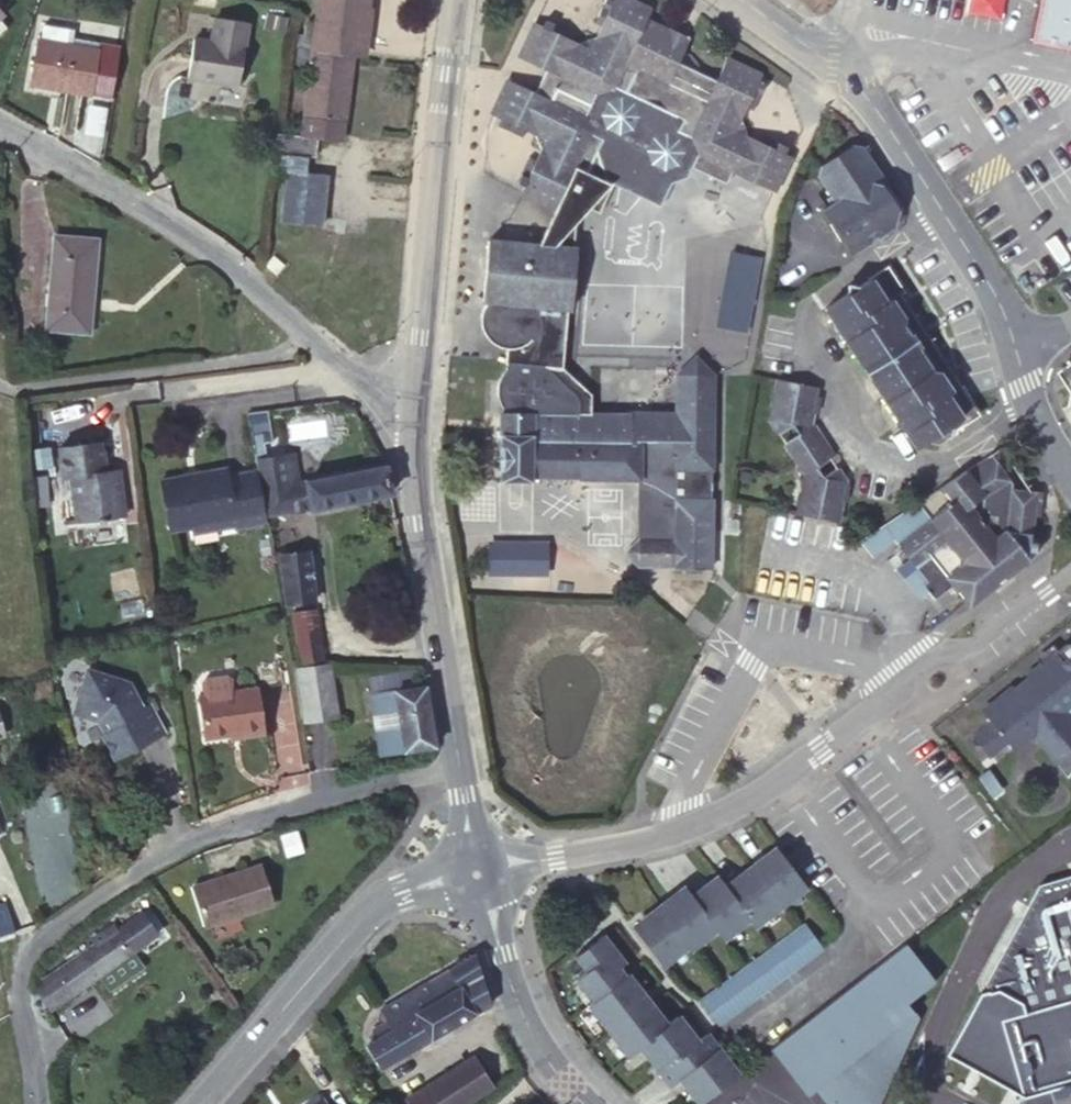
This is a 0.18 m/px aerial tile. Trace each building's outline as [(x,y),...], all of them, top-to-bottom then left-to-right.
[(535,93),(552,100),(557,89),(590,105),(596,93),(615,87),(697,125),(691,137),(698,152),(691,166),(726,183),(732,170),(773,190),(791,156),(785,153),(788,146),(763,134),(759,141),(747,135),(741,118),(747,106),(754,109),(767,84),(760,80),(762,76),(726,59),(716,80),(697,71),(700,66),(693,54),(685,49),(691,37),(667,25),(663,30),(645,22),(651,10),(630,0),(613,0),(606,0),(595,22),(601,25),(596,36),(579,43),(566,37),(569,31),(545,19),(542,25),(536,23),(520,57),(546,70),(535,93)] [(1070,50),(1070,0),(1038,0),(1030,41),(1070,50)] [(371,7),(320,2),(317,25),(314,49),(354,53),(365,55),(371,7)] [(217,16),(212,41),(217,42),(222,17),(217,16)] [(217,42),(212,41),(195,38),(191,58),(188,76),(238,86),(249,22),(222,17),(217,42)] [(46,23),(43,40),(67,44),(70,27),(46,23)] [(314,49),(317,25),(307,24),(305,37),(300,36),(299,47),(314,49)] [(39,39),(33,78),(63,83),(62,89),(90,93),(98,50),(67,44),(43,40),(39,39)] [(312,65),(314,49),(299,47),(297,63),(312,65)] [(312,65),(304,137),(316,139),(343,142),(354,53),(314,49),(312,65)] [(63,83),(33,78),(32,83),(62,89),(63,83)] [(504,407),(504,413),(590,413),(591,394),(562,369),(567,324),(577,227),(586,209),(598,210),(612,183),(607,181),(598,151),(603,139),(593,134),(586,113),(590,105),(557,89),(552,100),(535,93),(510,80),(494,115),(502,120),(499,126),(523,138),(526,132),(535,137),(541,150),(537,161),(531,158),(519,183),(525,186),(522,192),(559,210),(542,247),(490,241),(483,301),(487,302),(481,317),(480,329),(483,334),(487,339),(491,344),(496,347),(506,351),(505,364),(511,365),(506,370),(502,376),(499,382),(497,389),(500,400),(502,405),(504,407)] [(607,181),(612,183),(658,205),(671,182),(686,176),(691,166),(698,152),(691,137),(697,125),(615,87),(596,93),(590,105),(586,113),(593,134),(603,139),(598,151),(607,181)] [(304,137),(279,134),(277,152),(309,157),(313,158),(316,139),(304,137)] [(875,180),(878,172),(862,146),(853,144),(819,165),(817,178),(833,202),(821,211),(849,256),(876,238),(895,226),(895,210),(875,180)] [(309,157),(277,152),(274,171),(286,173),(281,220),(324,224),(329,176),(307,173),(309,157)] [(878,244),(900,229),(903,212),(878,172),(875,180),(895,210),(895,226),(876,238),(878,244)] [(753,231),(710,229),(706,321),(749,323),(750,297),(751,269),(753,231)] [(98,240),(56,236),(48,328),(89,332),(98,240)] [(886,301),(899,293),(903,290),(887,266),(869,278),(871,279),(825,309),(916,446),(925,440),(940,444),(950,437),(951,425),(962,418),(886,301)] [(979,414),(899,293),(886,301),(962,418),(965,423),(979,414)] [(676,375),(713,376),(695,357),(676,375)] [(1057,373),(1068,387),(1070,384),(1070,363),(1057,373)] [(638,477),(638,538),(676,539),(677,468),(712,468),(713,376),(676,375),(676,411),(634,411),(634,413),(590,413),(504,413),(502,413),(501,480),(531,480),(532,476),(638,477)] [(795,458),(820,441),(809,425),(817,387),(778,378),(769,419),(779,432),(791,425),(798,433),(785,442),(795,458)] [(798,513),(837,521),(845,480),(836,466),(823,475),(817,466),(830,457),(820,441),(795,458),(806,474),(798,513)] [(100,443),(60,448),(63,478),(70,477),(77,521),(98,518),(98,522),(105,521),(104,517),(125,515),(119,468),(104,470),(100,443)] [(47,451),(26,453),(28,475),(49,472),(47,451)] [(987,590),(1028,558),(1028,553),(1032,553),(1035,549),(1035,544),(1032,540),(1028,536),(1030,517),(1036,517),(1038,493),(1009,490),(1004,490),(995,478),(1003,472),(991,454),(940,488),(951,506),(930,519),(919,501),(883,525),(894,544),(913,567),(923,580),(918,583),(924,591),(931,600),(949,585),(961,601),(981,588),(987,590)] [(310,508),(392,492),(386,465),(285,484),(280,456),(257,460),(262,493),(267,492),(271,512),(310,507),(310,508)] [(171,530),(235,518),(227,477),(225,467),(201,473),(202,475),(187,477),(187,475),(162,479),(171,530)] [(676,568),(711,569),(712,468),(677,468),(676,539),(676,568)] [(1004,490),(1009,490),(1011,484),(1003,472),(995,478),(1004,490)] [(227,477),(235,518),(237,527),(258,523),(249,473),(227,477)] [(894,544),(883,525),(857,542),(872,562),(894,544)] [(623,552),(640,567),(676,568),(676,539),(638,538),(623,552)] [(309,551),(281,555),(286,602),(315,599),(309,551)] [(916,597),(924,591),(918,583),(923,580),(913,567),(900,577),(916,597)] [(294,613),(297,640),(320,637),(316,611),(294,613)] [(320,637),(297,640),(300,660),(323,657),(320,637)] [(1069,653),(1069,652),(1067,650),(1065,648),(1062,647),(1059,647),(1055,648),(1049,654),(1032,668),(1018,680),(1020,683),(1008,694),(1005,691),(976,716),(977,717),(985,726),(972,737),(967,742),(985,763),(991,758),(1003,747),(1009,754),(1010,754),(1028,739),(1052,766),(1070,750),(1070,727),(1062,717),(1066,713),(1070,709),(1070,651),(1069,653)] [(1049,654),(1044,647),(1027,662),(1032,668),(1049,654)] [(256,663),(259,687),(280,684),(277,660),(256,663)] [(329,663),(297,668),(305,721),(336,716),(329,663)] [(129,680),(90,667),(76,710),(97,717),(105,731),(103,733),(114,755),(163,731),(150,703),(140,708),(133,694),(135,692),(129,680)] [(200,682),(202,695),(232,691),(231,678),(226,674),(204,677),(200,682)] [(372,694),(376,713),(398,710),(401,727),(377,731),(379,753),(410,750),(433,745),(434,745),(425,685),(372,694)] [(202,695),(199,695),(204,736),(264,729),(259,687),(232,691),(202,695)] [(398,710),(376,713),(377,731),(401,727),(398,710)] [(1066,713),(1062,717),(1070,727),(1070,719),(1066,713)] [(971,732),(972,737),(985,726),(977,717),(976,718),(975,720),(972,723),(971,728),(971,732)] [(1008,755),(1009,754),(1003,747),(991,758),(994,759),(996,760),(1000,760),(1004,758),(1008,755)] [(1052,766),(1063,779),(1070,767),(1070,766),(1070,750),(1052,766)] [(302,851),(295,831),(281,837),(287,856),(302,851)] [(776,907),(802,888),(773,850),(747,870),(776,907)] [(260,865),(191,887),(203,926),(272,905),(260,865)] [(776,907),(747,870),(721,891),(746,923),(750,927),(776,907)] [(1038,884),(1026,905),(1030,908),(1024,921),(1019,919),(995,963),(1012,972),(1023,1011),(998,1018),(1021,1098),(1050,1089),(1054,1103),(1065,1103),(1070,1102),(1070,874),(1038,884)] [(719,943),(746,923),(721,891),(712,879),(685,900),(712,934),(719,943)] [(712,934),(685,900),(678,890),(651,911),(680,948),(685,955),(712,934)] [(0,904),(0,934),(14,929),(6,902),(0,904)] [(680,948),(651,911),(625,931),(654,968),(680,948)] [(39,1014),(155,934),(141,914),(118,929),(113,924),(93,937),(96,944),(32,989),(39,1014)] [(819,949),(800,925),(694,1006),(713,1030),(819,949)] [(619,962),(597,936),(572,955),(582,968),(570,978),(588,1001),(620,978),(612,967),(619,962)] [(768,1054),(804,1100),(812,1094),(820,1103),(879,1103),(916,1022),(911,1015),(910,1015),(904,1008),(932,986),(902,948),(768,1054)] [(381,1067),(491,1000),(476,953),(472,955),(382,1009),(388,1020),(374,1028),(378,1037),(368,1043),(381,1067)] [(620,978),(588,1001),(582,1006),(602,1032),(641,1003),(620,978)] [(661,1029),(641,1003),(602,1032),(623,1058),(636,1048),(661,1029)] [(661,1029),(636,1048),(657,1075),(697,1044),(676,1018),(661,1029)] [(705,1038),(697,1044),(657,1075),(668,1089),(676,1081),(694,1103),(703,1103),(736,1077),(705,1038)] [(473,1057),(407,1099),(409,1103),(408,1103),(466,1103),(492,1087),(473,1057)] [(1021,1098),(1018,1103),(1054,1103),(1050,1089),(1021,1098)]
